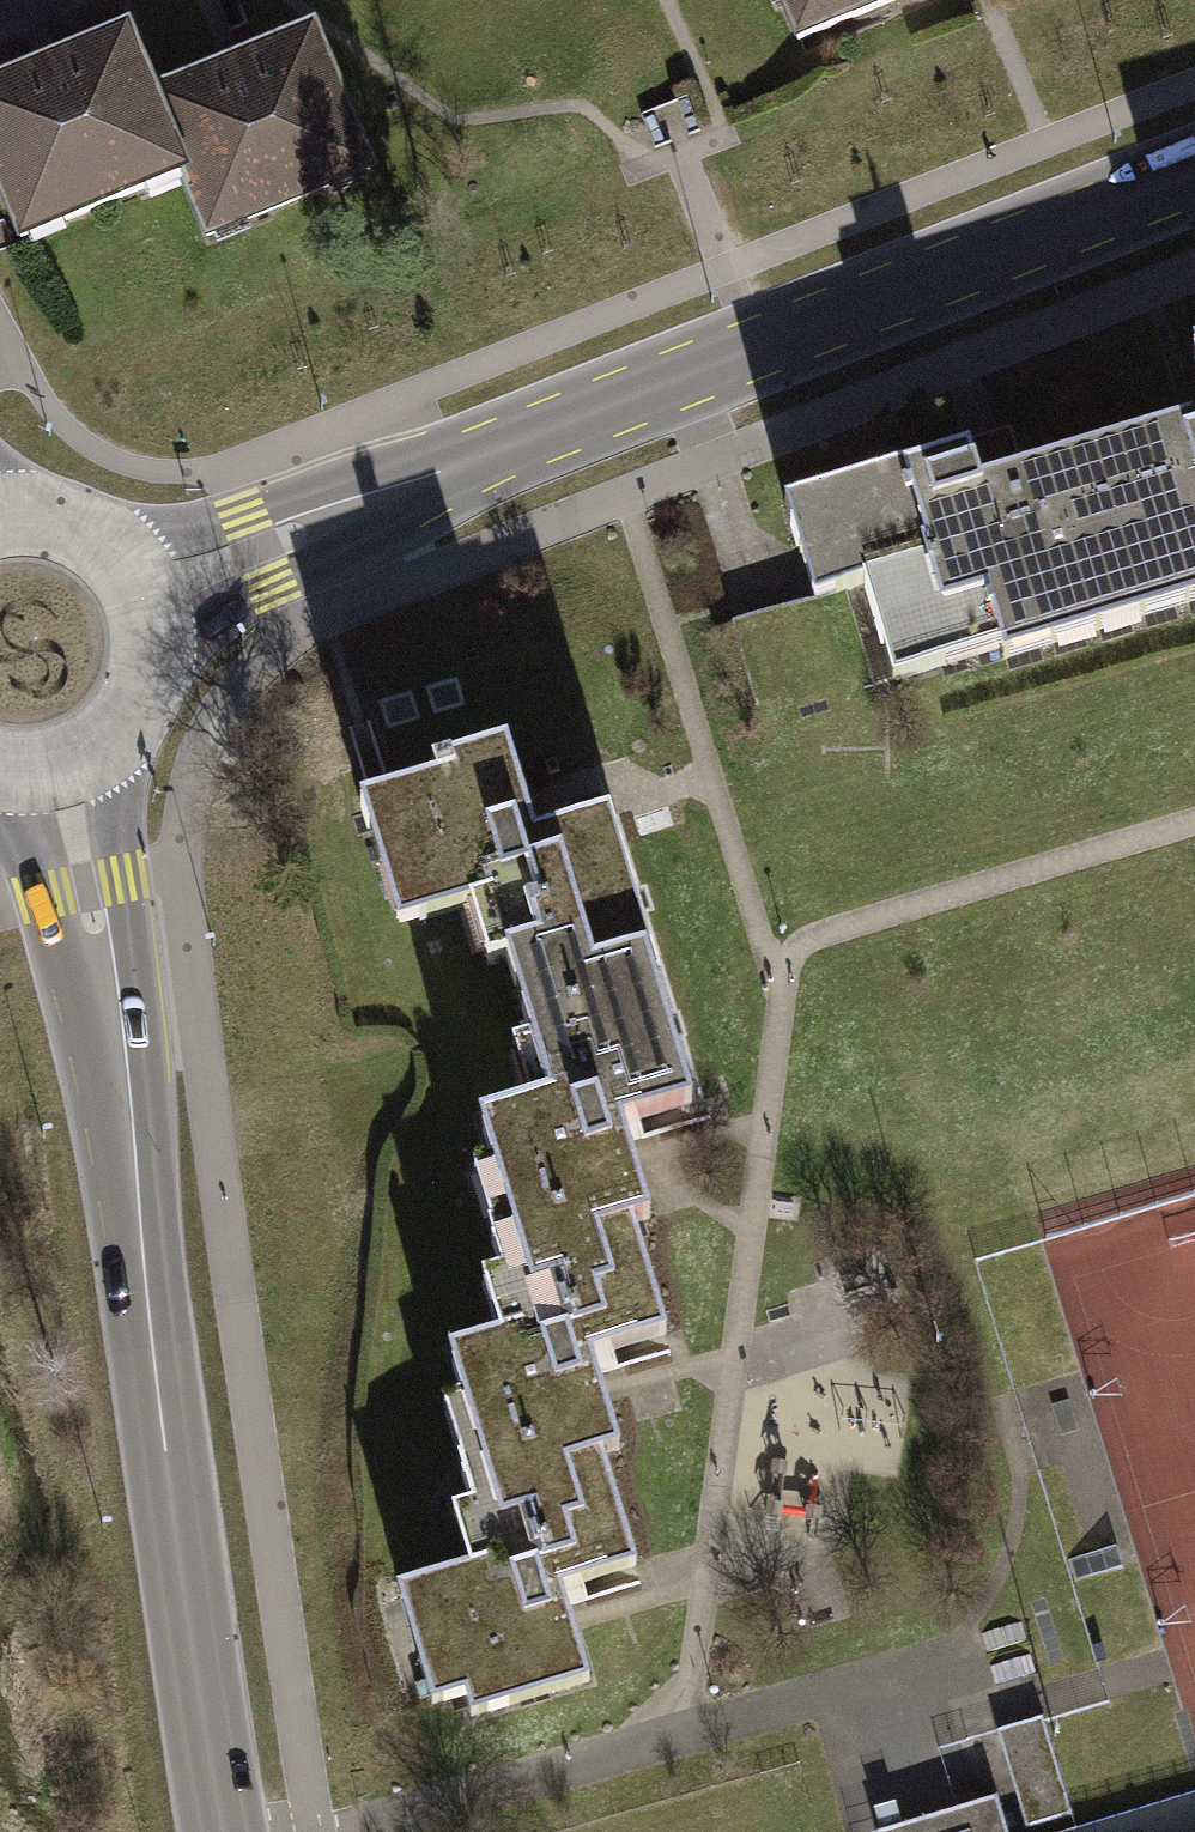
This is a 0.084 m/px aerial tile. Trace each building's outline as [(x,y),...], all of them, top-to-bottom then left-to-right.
[(798,39),(894,0),(782,0),(798,39)] [(370,169),(312,30),(236,61),(150,96),(182,173),(208,236),(370,169)] [(150,96),(124,34),(51,64),(0,85),(0,189),(21,239),(182,173),(150,96)] [(1023,474),(1010,429),(952,446),(955,456),(967,452),(983,503),(1005,496),(1194,438),(1194,421),(1023,474)] [(1005,496),(983,503),(967,452),(955,456),(911,470),(909,465),(784,503),(800,554),(802,553),(815,598),(846,588),(846,590),(863,585),(893,682),(945,666),(938,644),(994,627),(998,640),(1194,580),(1194,438),(1005,496)] [(998,640),(994,627),(938,644),(945,666),(1000,649),(1003,659),(1194,602),(1194,580),(998,640)] [(506,959),(519,1003),(597,979),(594,971),(636,958),(651,954),(609,815),(535,837),(526,809),(506,744),(432,766),(436,779),(359,802),(380,868),(383,867),(402,861),(419,919),(420,921),(470,906),(489,901),(506,959)] [(399,925),(419,919),(402,861),(383,867),(399,925)] [(487,964),(506,959),(489,901),(470,906),(487,964)] [(643,981),(636,958),(594,971),(597,979),(519,1003),(531,1040),(548,1097),(528,1104),(478,1119),(492,1163),(511,1224),(562,1209),(572,1240),(632,1222),(650,1216),(630,1151),(622,1125),(692,1104),(653,978),(643,981)] [(511,1046),(528,1104),(548,1097),(531,1040),(511,1046)] [(473,1169),(493,1230),(511,1224),(492,1163),(473,1169)] [(666,1335),(632,1222),(572,1240),(562,1209),(511,1224),(493,1230),(489,1231),(502,1272),(519,1329),(500,1335),(449,1350),(462,1394),(480,1455),(532,1439),(541,1471),(601,1452),(619,1447),(600,1385),(591,1357),(666,1335)] [(483,1278),(500,1335),(519,1329),(502,1272),(483,1278)] [(443,1400),(462,1461),(480,1455),(462,1394),(443,1400)] [(636,1566),(601,1452),(541,1471),(532,1439),(480,1455),(462,1461),(458,1462),(471,1503),(488,1560),(469,1566),(418,1581),(419,1584),(440,1655),(421,1660),(418,1661),(431,1705),(463,1696),(470,1717),(589,1681),(571,1620),(561,1588),(636,1566)] [(452,1509),(469,1566),(488,1560),(471,1503),(452,1509)] [(399,1589),(421,1660),(440,1655),(419,1584),(399,1589)] [(1071,1814),(1041,1717),(997,1730),(1027,1827),(1071,1814)] [(1058,1831),(1194,1831),(1194,1791),(1058,1831)] [(997,1796),(877,1831),(1007,1831),(997,1796)]
